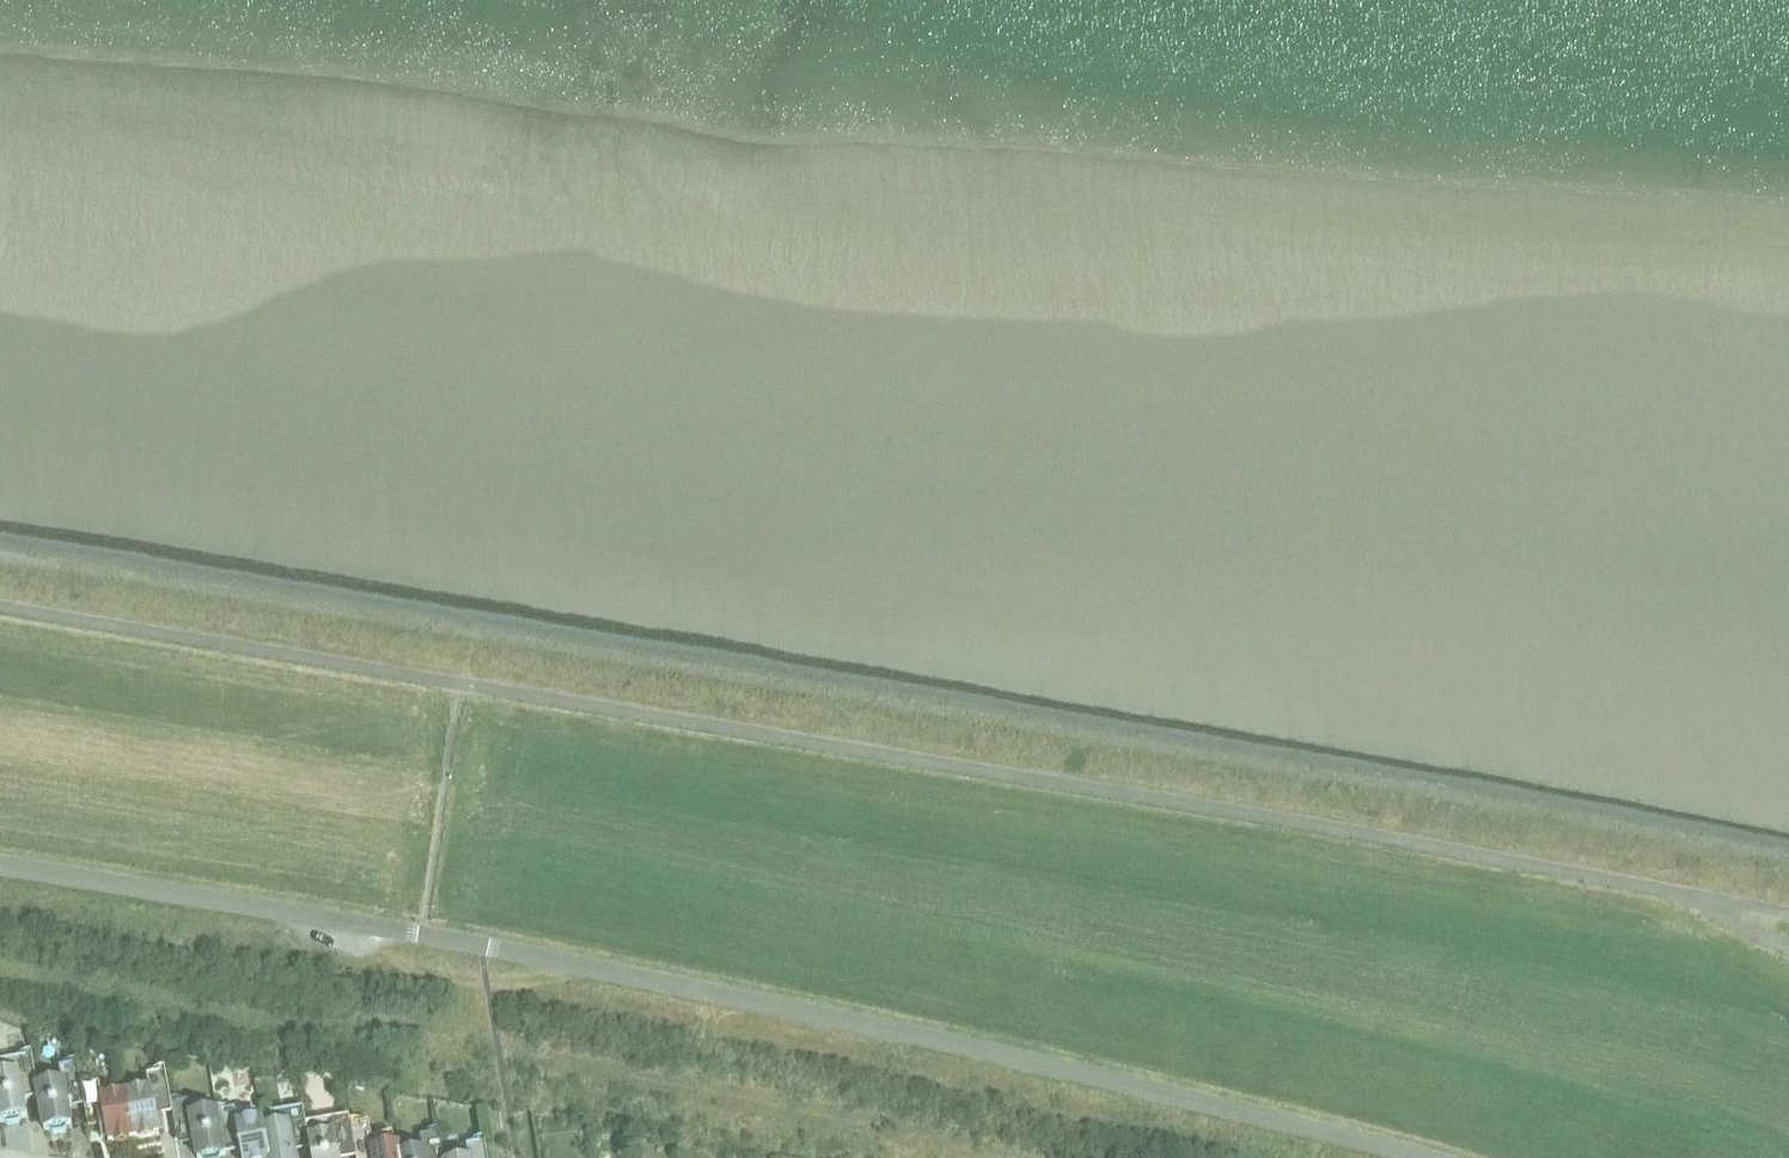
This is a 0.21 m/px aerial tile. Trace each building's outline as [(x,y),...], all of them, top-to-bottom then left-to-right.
[(33,1067),(31,1058),(14,1061),(16,1070),(33,1067)] [(0,1078),(0,1123),(4,1123),(8,1126),(18,1124),(21,1120),(25,1119),(22,1102),(39,1099),(37,1088),(33,1067),(16,1070),(17,1075),(0,1078)] [(37,1088),(45,1132),(49,1131),(53,1134),(63,1132),(66,1128),(71,1127),(66,1102),(82,1100),(82,1098),(80,1089),(76,1067),(59,1070),(62,1083),(37,1088)] [(166,1084),(165,1074),(148,1077),(149,1087),(166,1084)] [(80,1089),(82,1098),(100,1095),(99,1086),(80,1089)] [(159,1135),(151,1091),(126,1095),(134,1140),(159,1135)] [(134,1140),(126,1095),(100,1100),(108,1144),(134,1140)] [(190,1112),(189,1103),(172,1106),(173,1116),(190,1112)] [(289,1113),(285,1113),(287,1122),(305,1119),(303,1110),(302,1110),(289,1113)] [(263,1131),(264,1131),(262,1121),(237,1126),(235,1112),(217,1115),(223,1148),(240,1145),(242,1157),(268,1157),(263,1131)] [(217,1115),(216,1113),(190,1117),(198,1157),(220,1157),(224,1157),(223,1148),(217,1115)] [(262,1117),(262,1121),(264,1131),(263,1131),(268,1157),(294,1157),(294,1155),(311,1152),(309,1140),(306,1126),(305,1119),(287,1122),(285,1113),(262,1117)] [(348,1119),(331,1122),(333,1131),(351,1128),(351,1127),(349,1118),(348,1119)] [(306,1126),(309,1140),(311,1152),(312,1157),(356,1157),(351,1128),(333,1131),(331,1122),(306,1126)] [(399,1157),(400,1157),(398,1147),(373,1152),(368,1124),(351,1127),(351,1128),(356,1157),(399,1157)] [(440,1145),(438,1136),(421,1139),(423,1148),(440,1145)] [(486,1154),(484,1145),(467,1148),(469,1157),(486,1154)] [(441,1152),(442,1157),(469,1157),(467,1148),(441,1152)]
